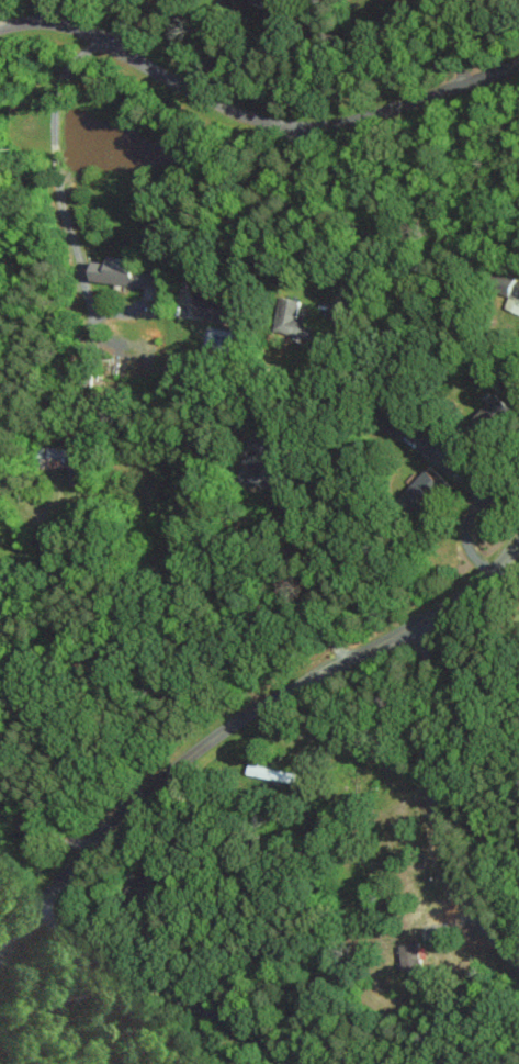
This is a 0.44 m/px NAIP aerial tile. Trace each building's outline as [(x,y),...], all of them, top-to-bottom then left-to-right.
[(108,264),(94,262),(92,281),(158,290),(161,266),(109,259),(108,264)] [(512,295),(507,309),(518,314),(518,298),(512,295)] [(194,315),(230,321),(233,302),(197,296),(194,315)] [(302,301),(281,298),(275,333),(310,338),(312,320),(299,318),(302,301)] [(495,429),(513,408),(497,393),(478,414),(495,429)] [(38,468),(75,467),(74,446),(37,447),(38,468)] [(445,487),(428,468),(403,492),(420,510),(445,487)] [(246,774),(291,783),(293,773),(248,764),(246,774)] [(400,945),(402,970),(421,969),(419,943),(400,945)]
